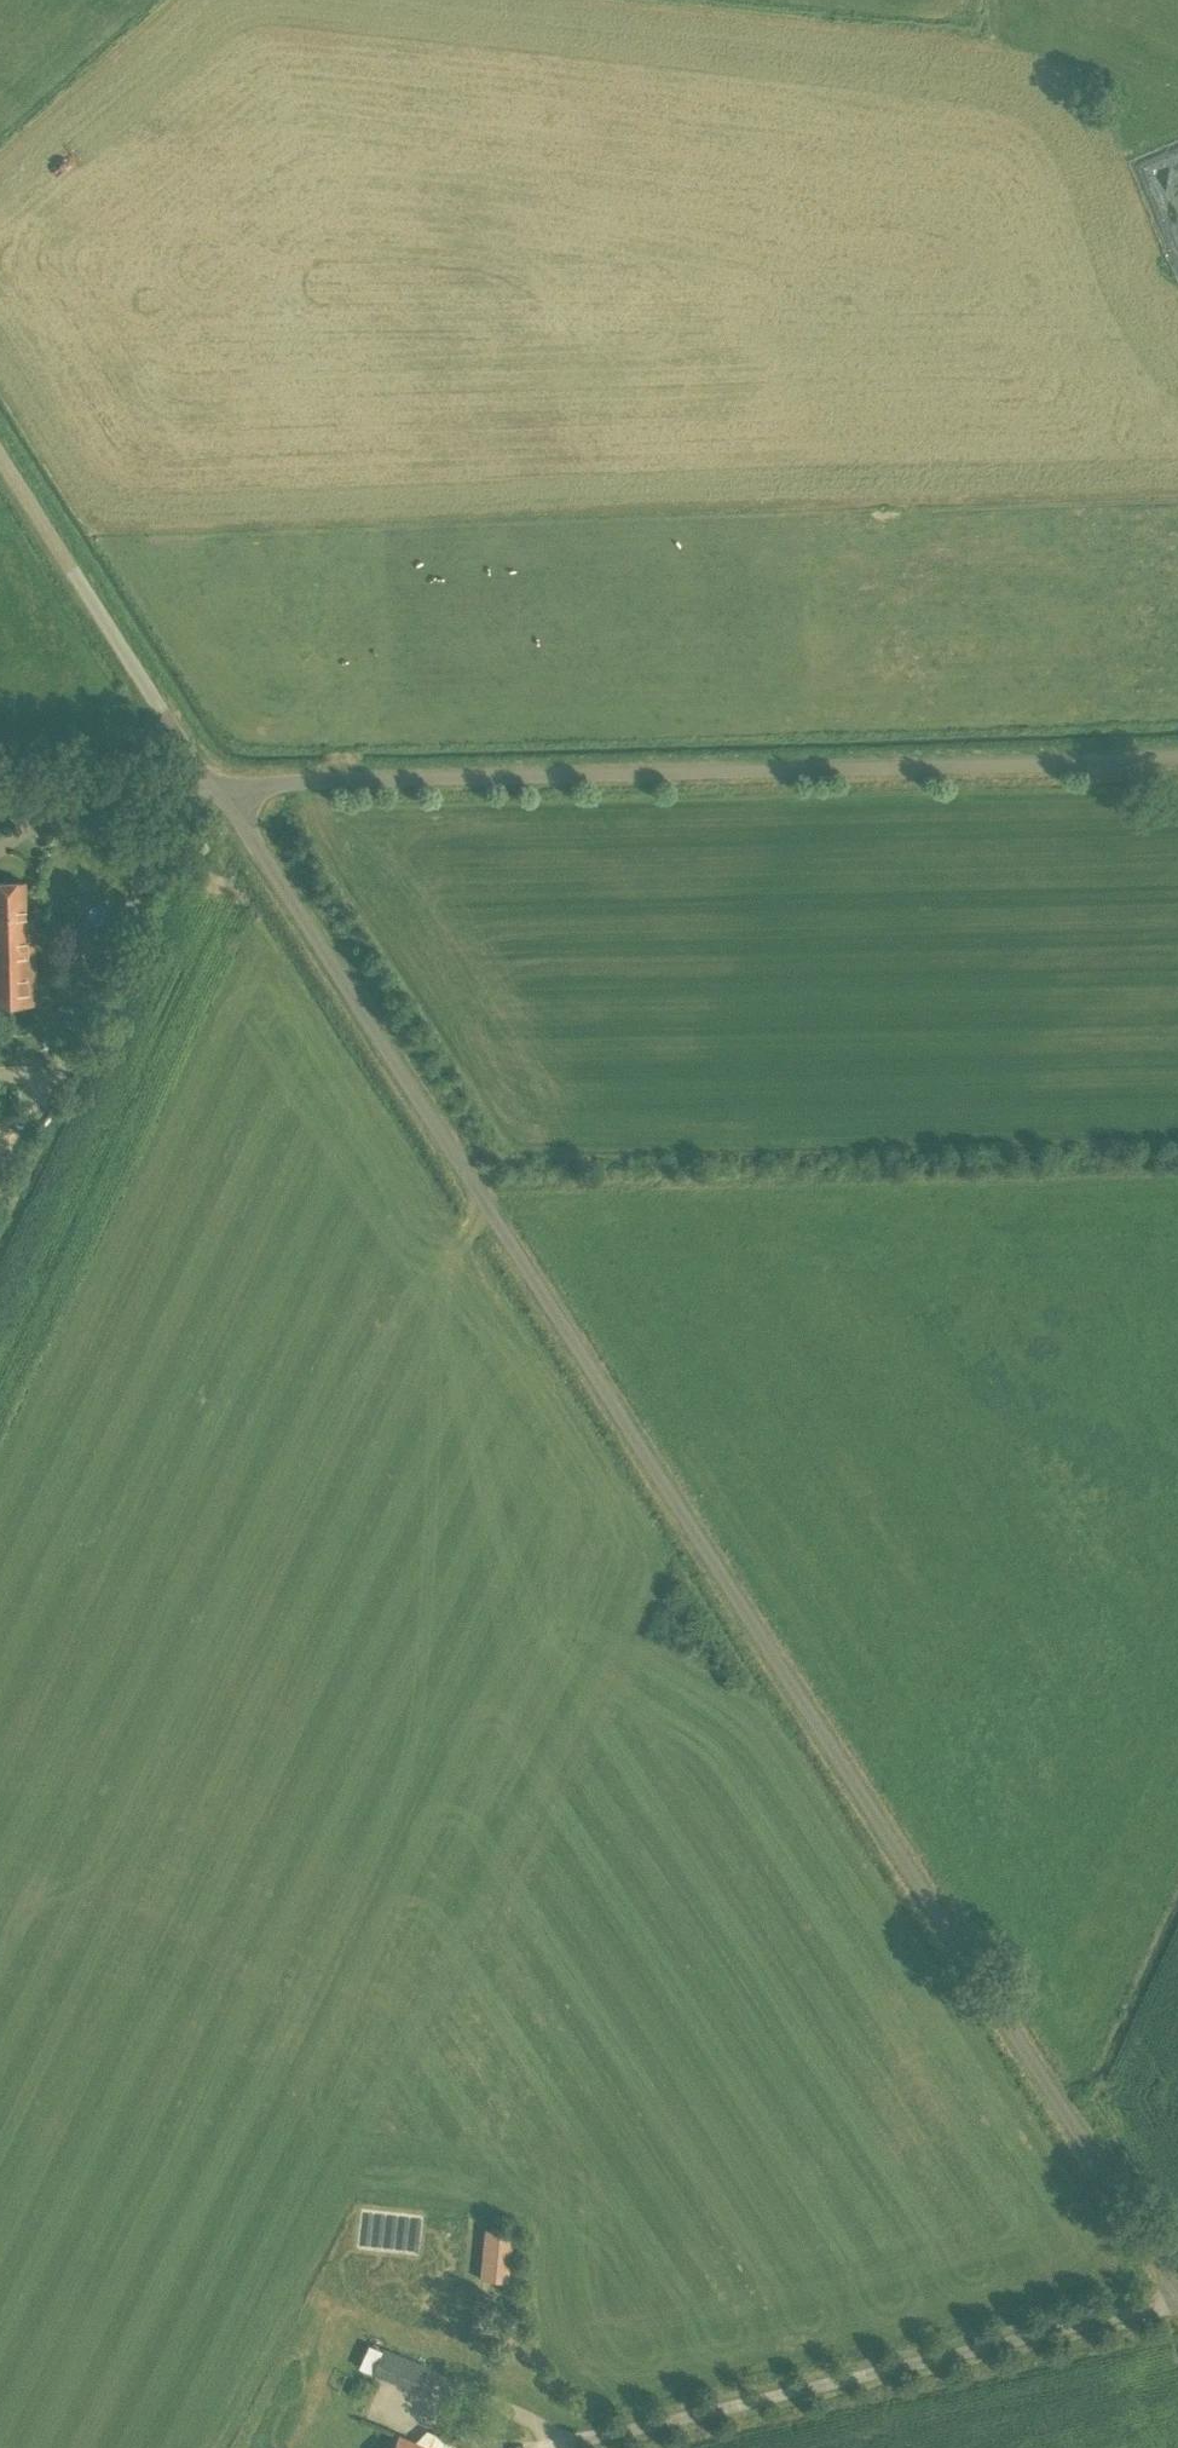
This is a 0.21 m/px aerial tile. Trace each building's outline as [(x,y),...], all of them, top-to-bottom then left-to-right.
[(201,855),(207,851),(203,845),(197,849),(201,855)] [(24,881),(0,882),(0,1004),(34,1003),(32,917),(25,917),(24,881)] [(507,2280),(511,2232),(484,2228),(480,2278),(507,2280)] [(394,2350),(387,2373),(414,2381),(421,2358),(394,2350)] [(398,2435),(393,2447),(431,2447),(398,2435)]
